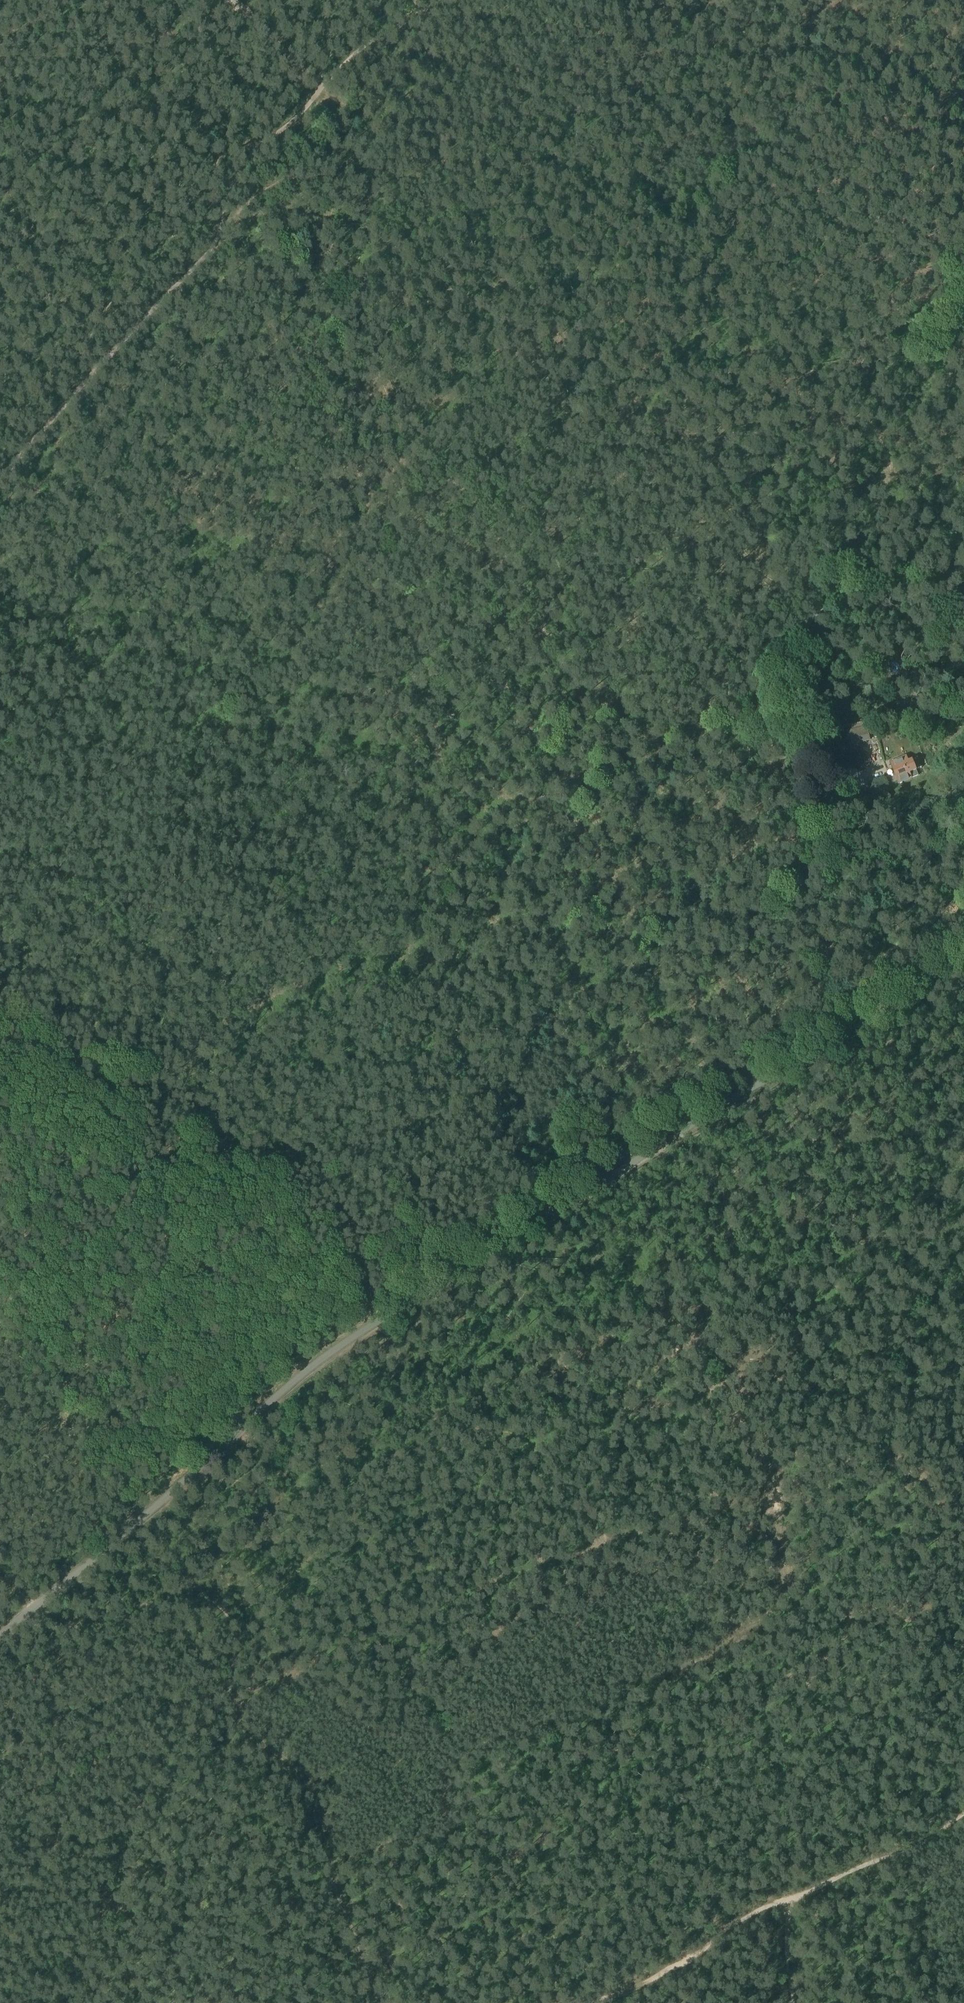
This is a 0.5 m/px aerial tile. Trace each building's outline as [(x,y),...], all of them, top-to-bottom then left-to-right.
[(835,715),(841,721),(846,717),(840,711),(835,715)] [(870,740),(867,728),(849,732),(852,744),(870,740)] [(919,775),(912,760),(905,763),(903,757),(891,763),(899,783),(919,775)]
